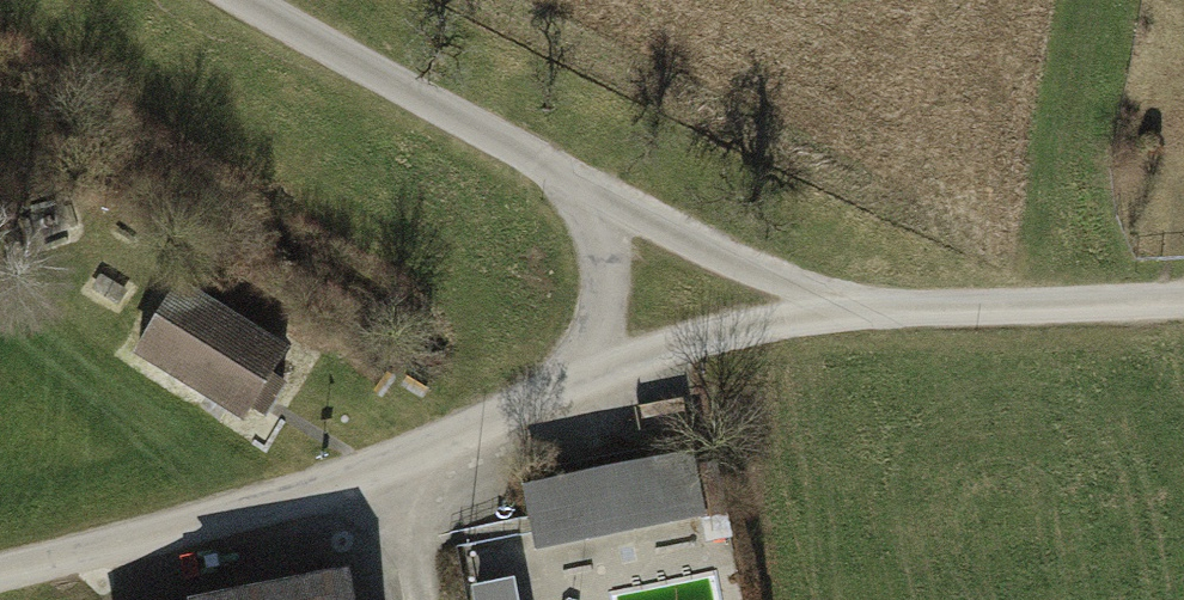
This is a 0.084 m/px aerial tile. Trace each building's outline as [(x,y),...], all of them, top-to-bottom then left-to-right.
[(290,361),(179,291),(134,362),(245,432),(290,361)] [(712,459),(525,498),(540,572),(728,532),(712,459)] [(484,599),(525,599),(522,572),(481,577),(484,599)] [(348,577),(203,599),(352,599),(348,577)]
